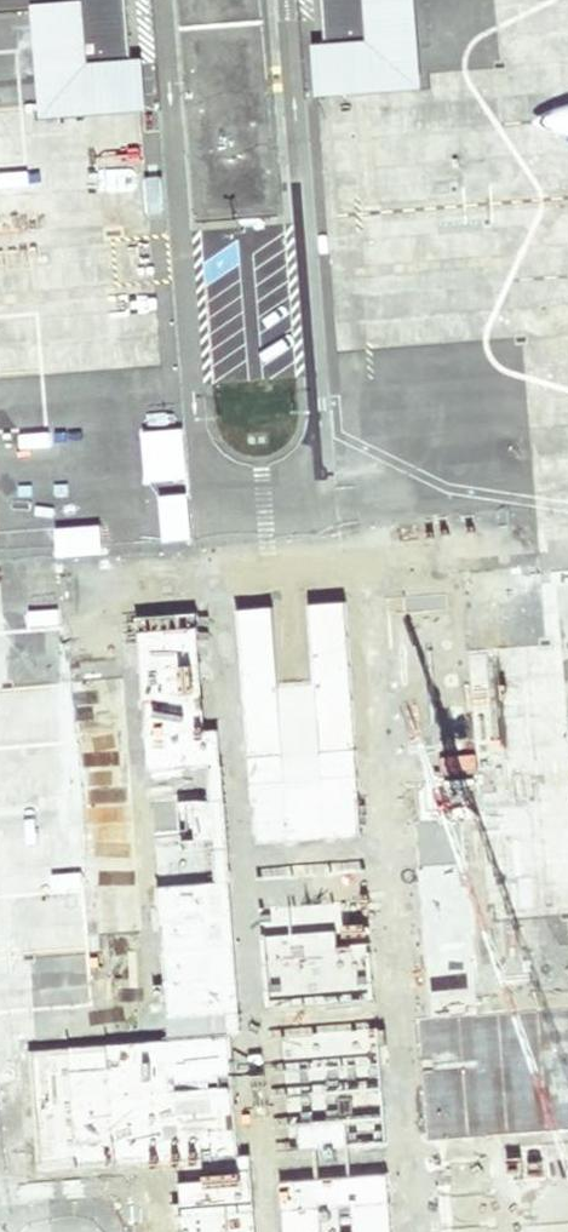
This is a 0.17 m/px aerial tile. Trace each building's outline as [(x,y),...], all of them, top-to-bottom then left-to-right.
[(31,11),(84,6),(89,67),(132,63),(127,0),(0,0),(0,13),(31,11)] [(267,0),(182,0),(199,222),(284,215),(267,0)] [(361,40),(319,43),(304,44),(312,96),(418,87),(417,69),(412,0),(358,0),(361,40)] [(319,43),(361,40),(358,0),(315,0),(319,43)] [(132,63),(89,67),(84,6),(31,11),(36,98),(40,122),(150,113),(146,62),(132,63)] [(355,130),(379,430),(567,410),(567,114),(355,130)] [(386,579),(416,877),(567,865),(567,565),(386,579)] [(311,739),(238,742),(263,1044),(299,1042),(296,988),(333,984),(311,739)] [(521,1185),(505,973),(432,979),(448,1191),(521,1185)] [(341,996),(327,997),(335,1071),(349,1069),(341,996)] [(223,1104),(221,1075),(184,1078),(186,1107),(223,1104)] [(358,1128),(285,1134),(292,1231),(366,1231),(358,1128)]
